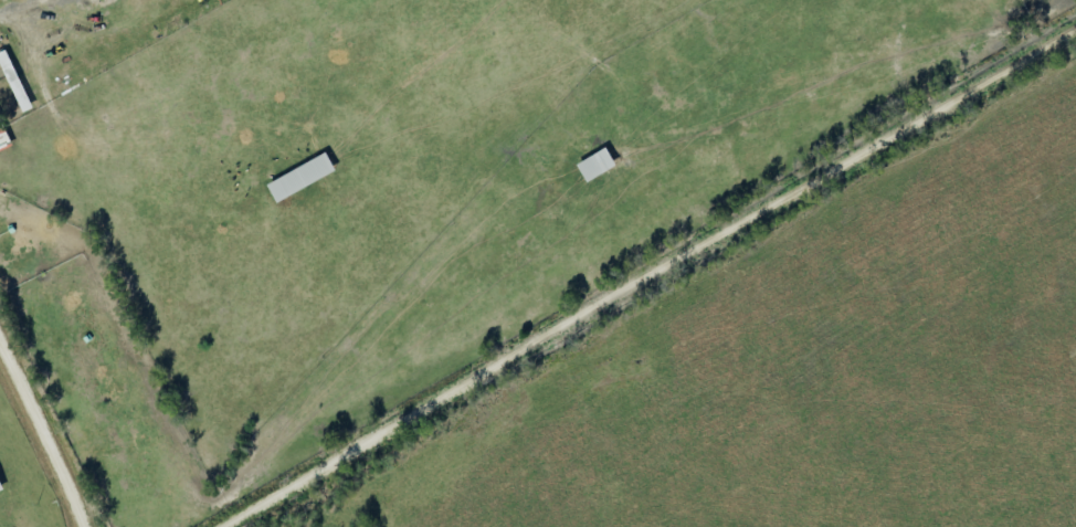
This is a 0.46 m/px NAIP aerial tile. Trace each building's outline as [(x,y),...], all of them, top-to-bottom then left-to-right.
[(1,55),(26,114),(37,109),(11,50),(1,55)] [(582,165),(593,183),(622,166),(611,148),(582,165)] [(272,182),(280,201),(341,174),(333,155),(272,182)] [(0,471),(0,495),(9,491),(0,471)]
